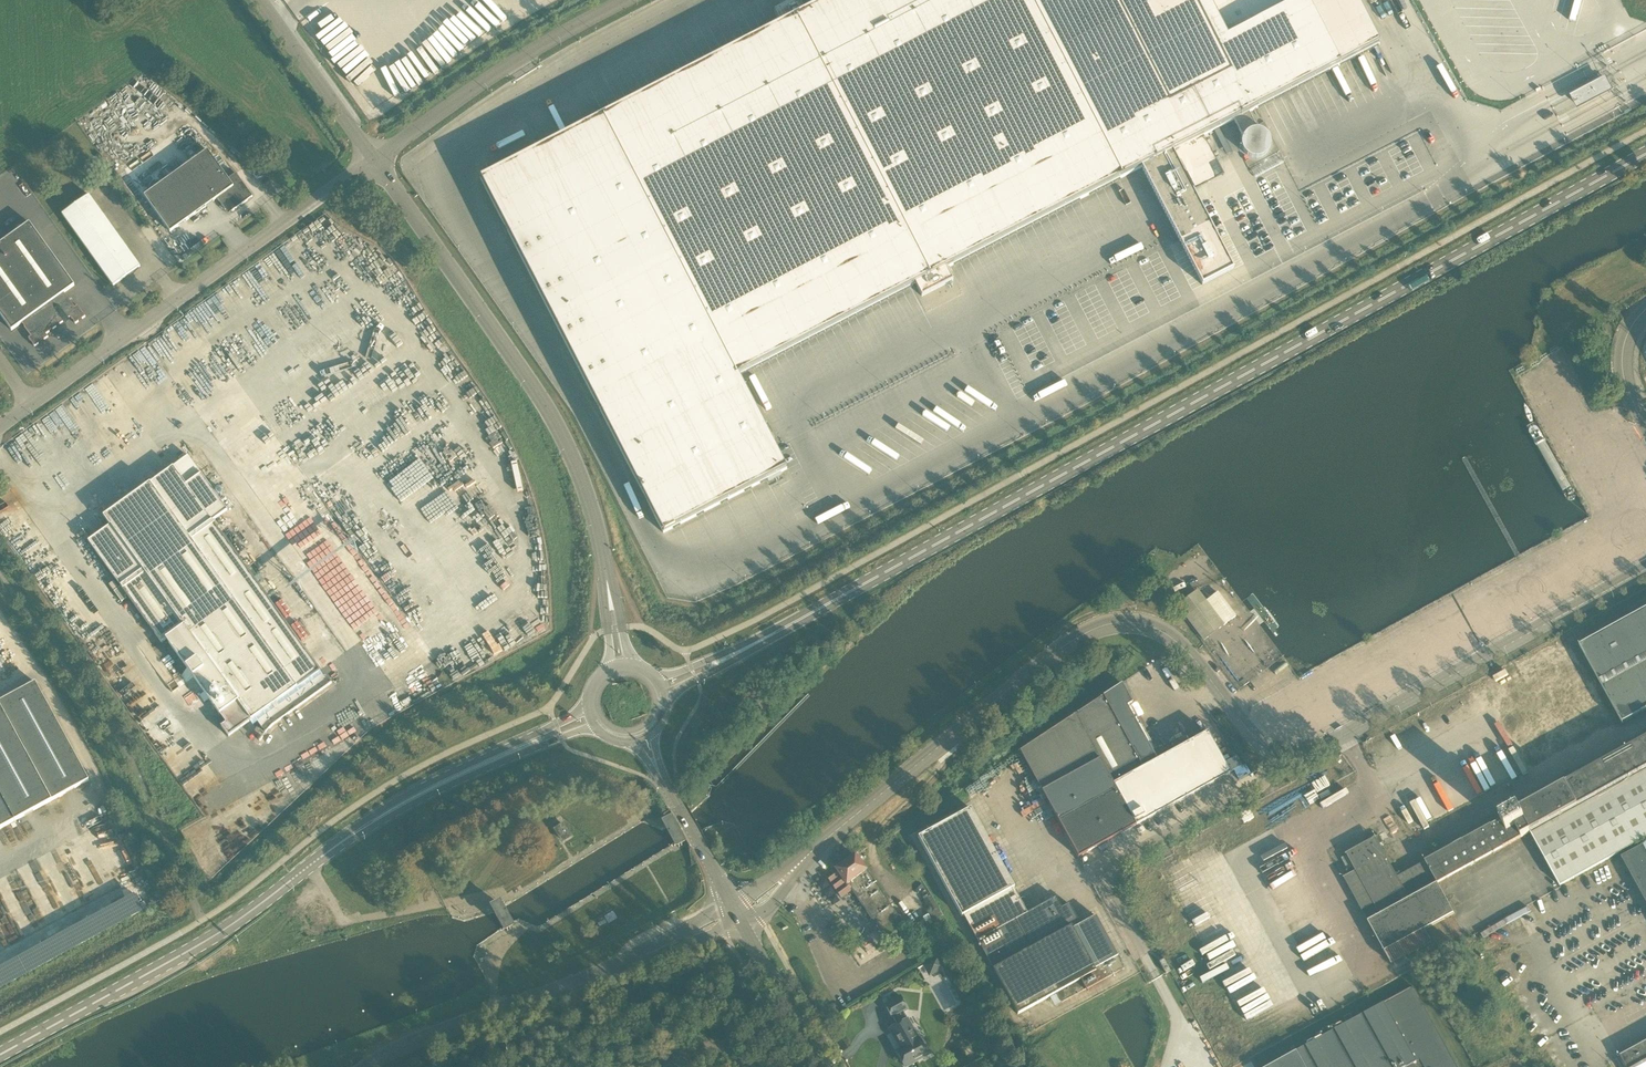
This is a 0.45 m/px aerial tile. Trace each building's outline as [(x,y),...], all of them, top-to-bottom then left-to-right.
[(1180,242),(1202,285),(1234,269),(1212,226),(1193,190),(1208,183),(1210,177),(1205,167),(1216,161),(1203,135),(1234,119),(1249,112),(1290,90),(1292,94),(1298,91),(1296,87),(1340,65),(1379,44),(1356,0),(825,0),(803,12),(797,0),(795,0),(773,11),(779,24),(480,178),(663,533),(787,469),(738,375),(914,285),(920,297),(952,281),(945,268),(1141,167),(1180,242)] [(1568,96),(1576,110),(1611,92),(1604,78),(1568,96)] [(144,196),(170,232),(217,198),(225,209),(233,211),(253,196),(236,173),(228,179),(207,150),(144,196)] [(140,266),(89,194),(62,214),(113,286),(140,266)] [(85,316),(78,306),(75,308),(64,293),(74,285),(29,222),(0,243),(0,314),(11,330),(22,323),(31,336),(29,338),(35,346),(48,337),(46,334),(70,317),(75,324),(85,316)] [(110,525),(88,541),(121,586),(114,591),(121,602),(127,598),(125,596),(127,595),(161,643),(177,632),(179,636),(169,643),(188,670),(181,675),(186,682),(193,677),(204,692),(208,698),(220,714),(238,701),(244,710),(221,726),(228,736),(250,721),(253,725),(258,721),(266,732),(273,725),(332,683),(331,682),(329,683),(212,521),(227,510),(188,455),(103,516),(110,525)] [(1191,561),(1181,568),(1192,586),(1204,580),(1191,561)] [(118,587),(113,581),(109,584),(113,590),(118,587)] [(1200,604),(1192,594),(1182,602),(1177,605),(1186,616),(1204,640),(1223,625),(1205,601),(1200,604)] [(15,821),(15,822),(16,821),(15,820),(89,780),(35,682),(0,701),(0,829),(15,821)] [(1058,821),(1078,857),(1136,825),(1230,773),(1207,732),(1159,759),(1158,758),(1159,757),(1143,727),(1142,727),(1142,728),(1139,729),(1134,720),(1138,718),(1130,704),(1132,703),(1122,683),(1020,751),(1058,821)] [(204,692),(199,695),(204,701),(208,698),(204,692)] [(963,915),(993,968),(1018,1014),(1056,993),(1062,1002),(1124,968),(1096,916),(1080,924),(1069,904),(1062,908),(1056,897),(1027,913),(1013,888),(1014,887),(971,808),(918,837),(961,916),(963,915)] [(562,843),(564,841),(573,836),(564,822),(552,829),(562,843)] [(855,855),(835,869),(826,875),(841,898),(852,890),(885,939),(904,926),(855,855)] [(937,904),(930,891),(925,894),(921,897),(929,909),(922,914),(926,921),(942,911),(937,904)] [(134,894),(60,932),(63,936),(67,934),(74,946),(143,911),(134,894)] [(938,956),(922,964),(929,977),(945,968),(938,956)] [(1164,959),(1159,961),(1166,973),(1171,971),(1164,959)] [(1413,987),(1384,1003),(1268,1066),(1458,1066),(1413,987)] [(907,1018),(903,1012),(908,1009),(900,996),(885,1004),(892,1018),(893,1017),(897,1024),(889,1028),(900,1049),(896,1051),(905,1066),(928,1054),(919,1038),(919,1039),(907,1018)] [(757,1042),(754,1036),(753,1035),(744,1039),(748,1046),(757,1042)] [(1620,1050),(1628,1066),(1645,1066),(1645,1038),(1620,1050)]
